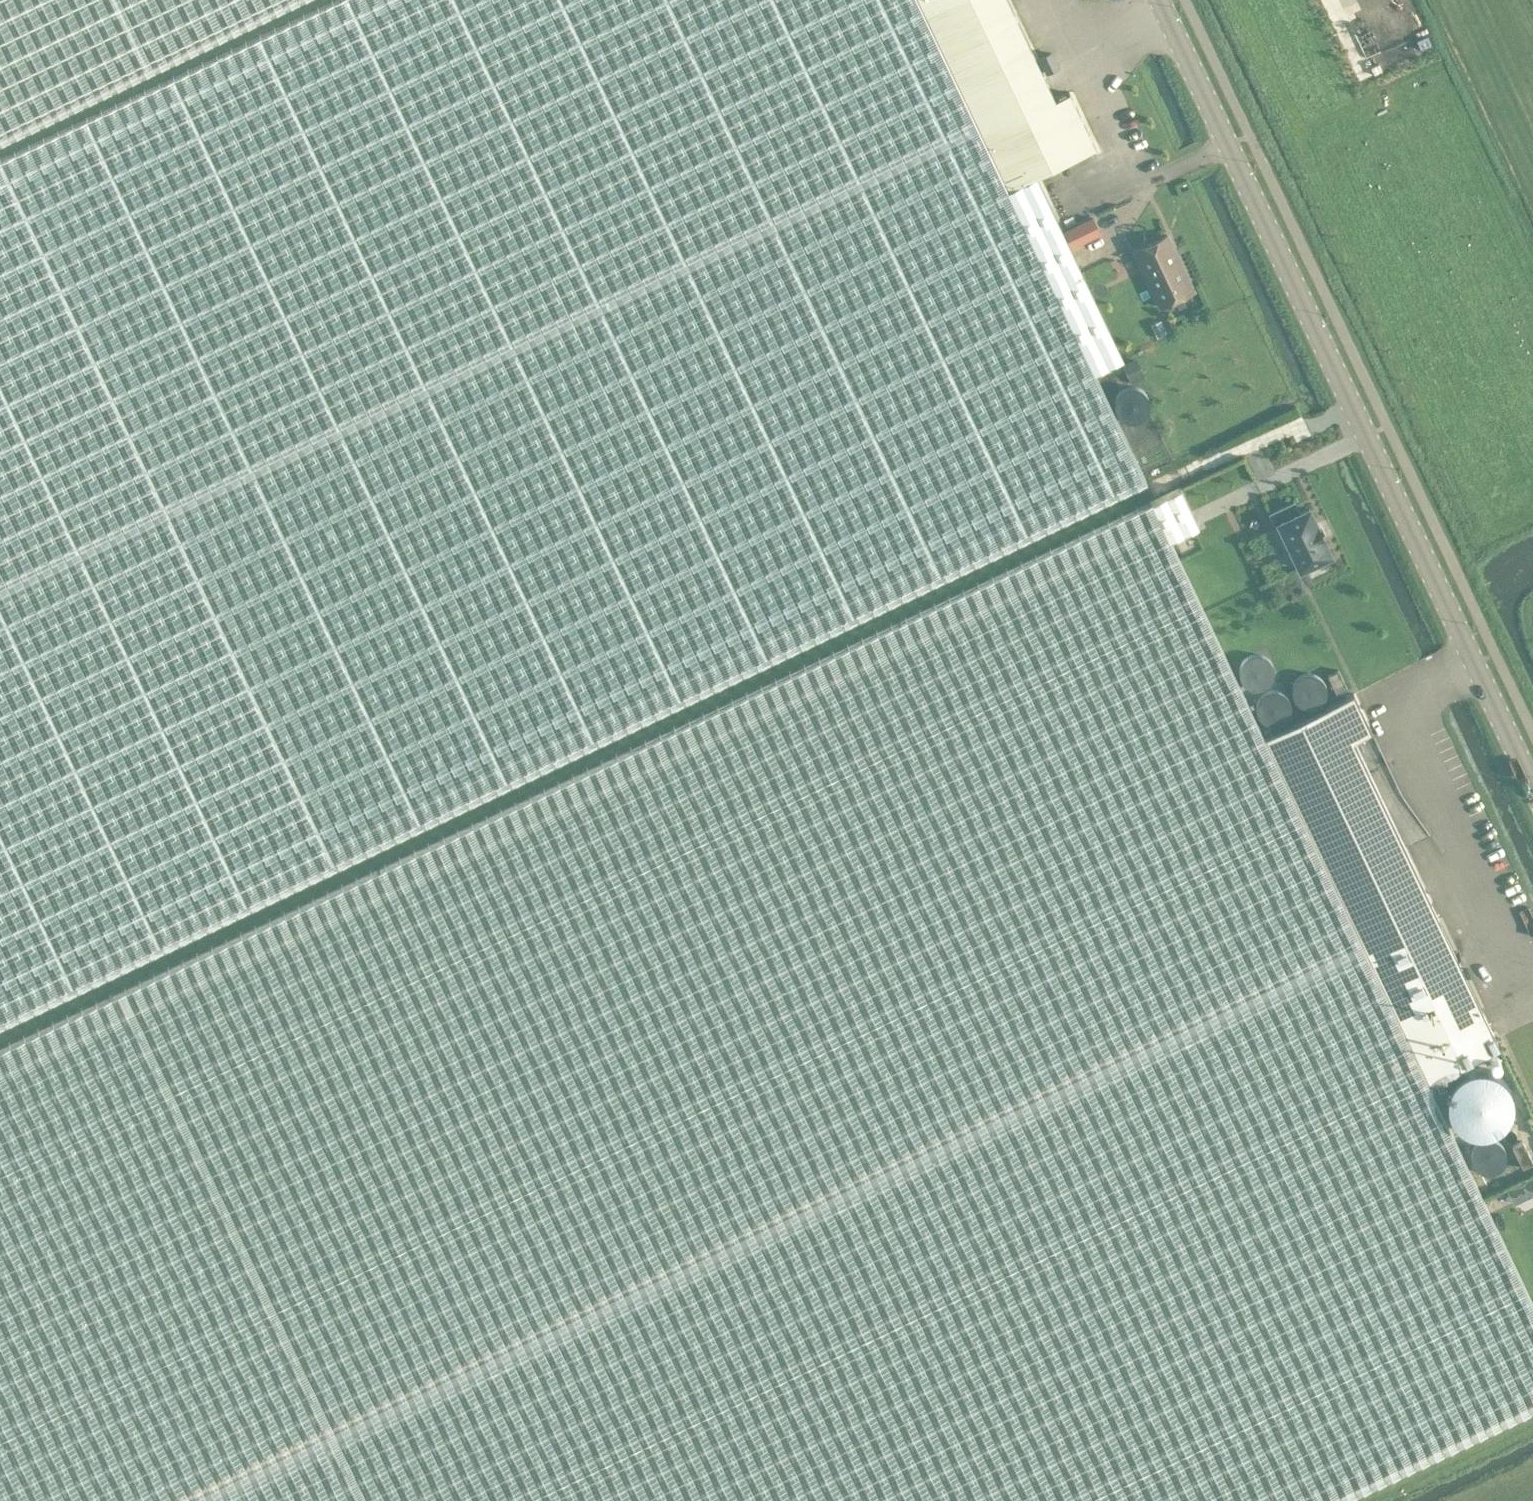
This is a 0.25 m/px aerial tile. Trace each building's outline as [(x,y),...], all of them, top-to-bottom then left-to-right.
[(0,152),(0,1018),(335,858),(1147,473),(1095,365),(1123,351),(1036,168),(1096,140),(1069,85),(1055,92),(1011,0),(320,0),(0,152)] [(283,0),(0,0),(0,134),(283,0)] [(1194,283),(1168,228),(1135,243),(1161,299),(1194,283)] [(110,989),(0,1041),(0,1500),(1321,1500),(1532,1400),(1532,1295),(1428,1074),(1500,1039),(1465,966),(1469,966),(1470,965),(1461,964),(1456,953),(1461,946),(1460,945),(1457,949),(1354,732),(1372,723),(1354,686),(1264,729),(1170,532),(1199,518),(1181,480),(110,989)] [(1309,501),(1299,506),(1294,495),(1270,506),(1276,518),(1280,517),(1301,561),(1309,556),(1311,559),(1323,553),(1322,550),(1331,546),(1323,530),(1323,529),(1317,518),(1309,501)] [(1348,681),(1339,662),(1328,668),(1336,686),(1348,681)] [(1512,1138),(1523,1160),(1532,1155),(1532,1154),(1523,1133),(1512,1138)]
